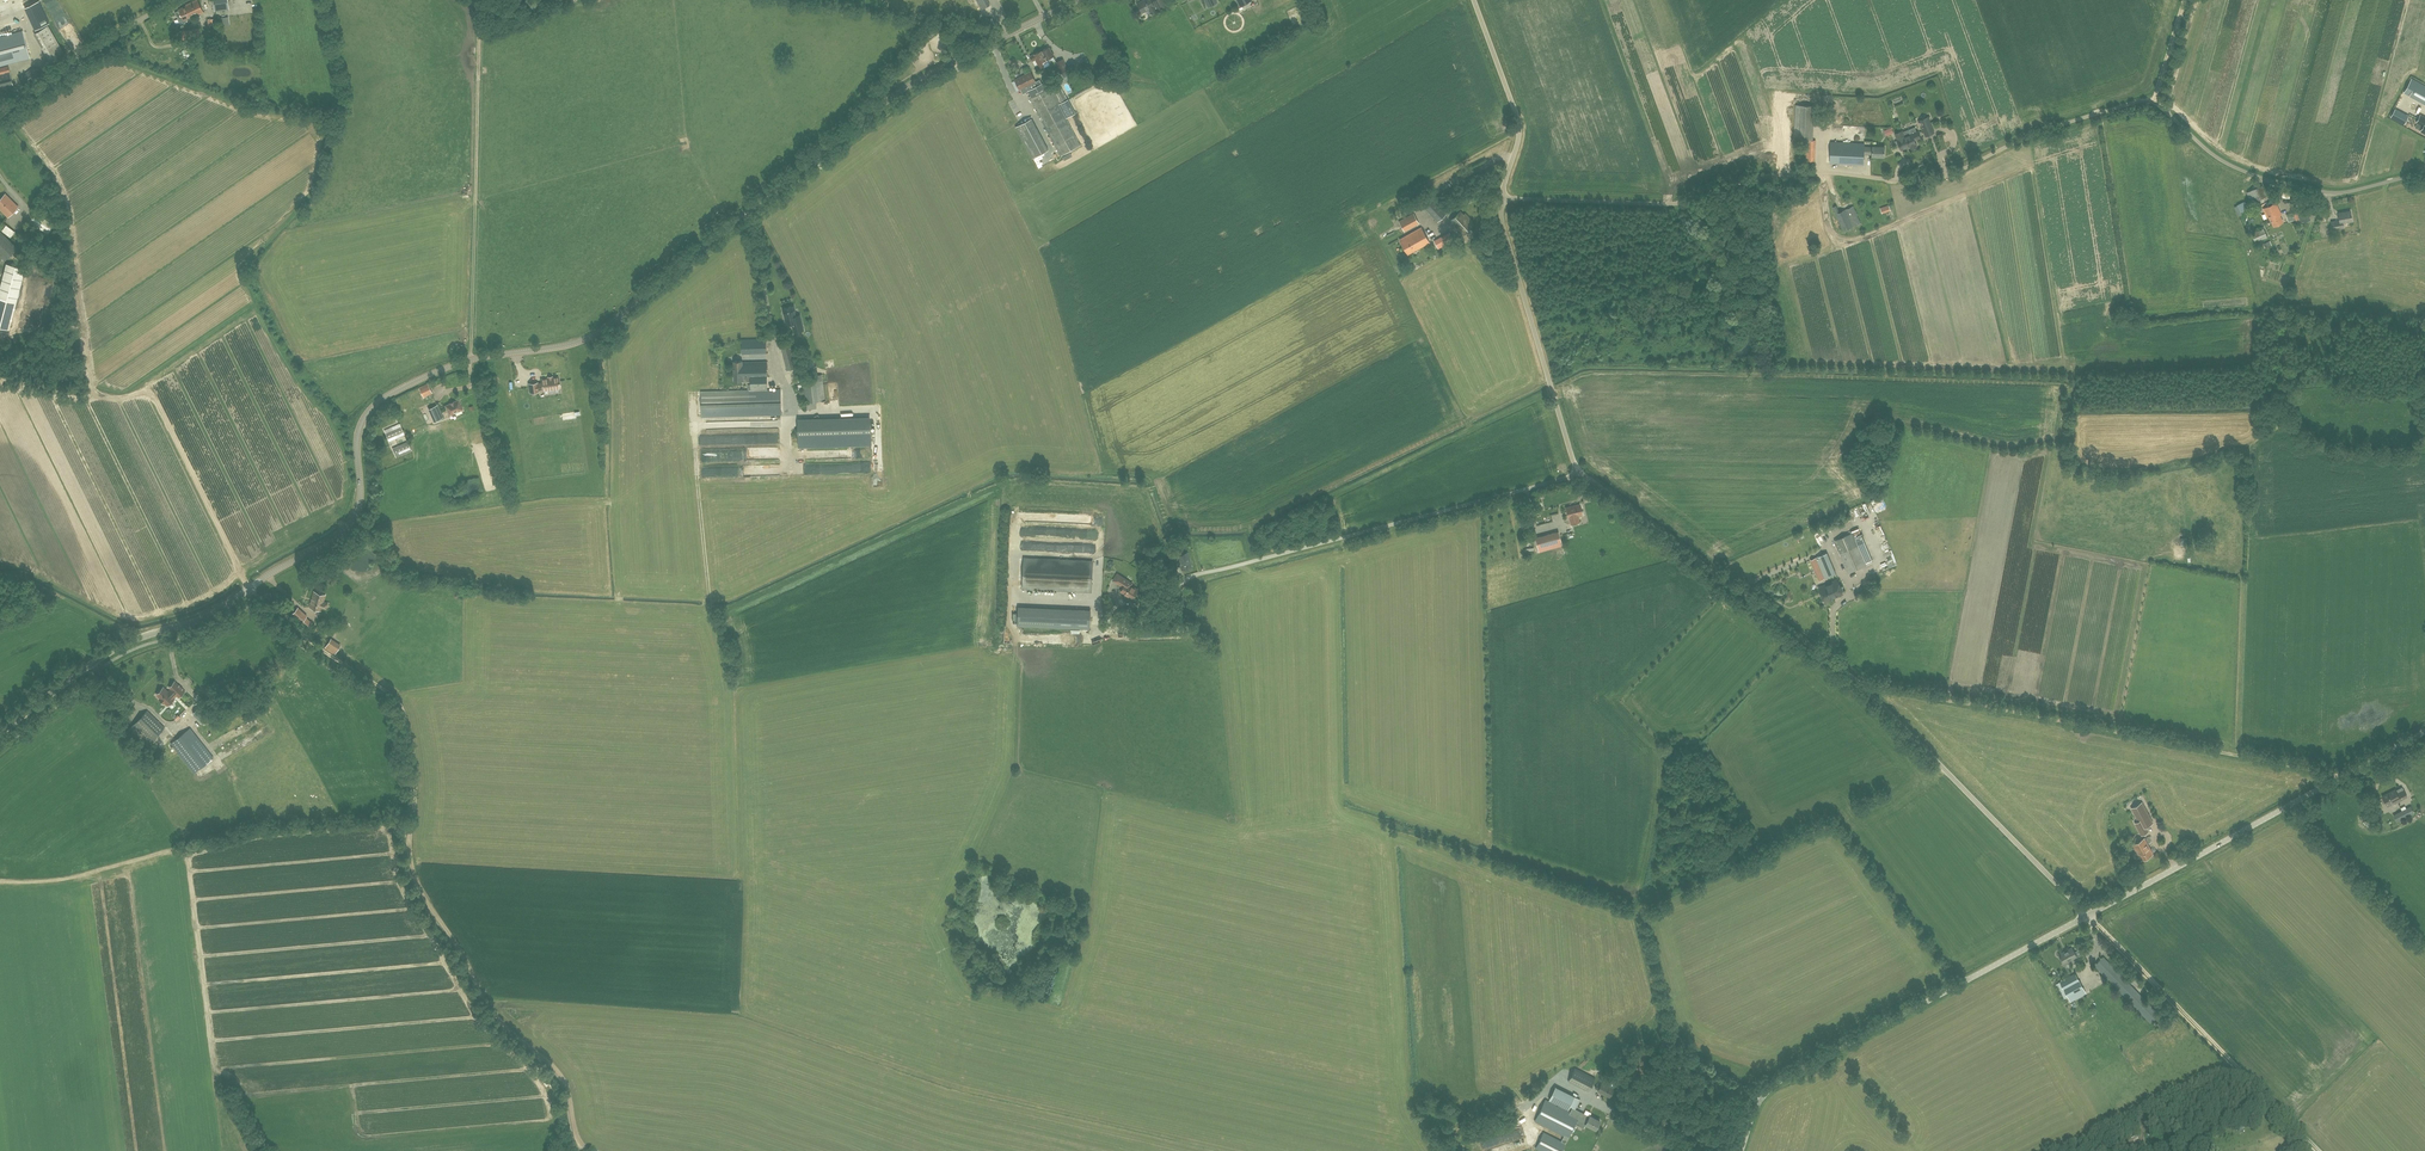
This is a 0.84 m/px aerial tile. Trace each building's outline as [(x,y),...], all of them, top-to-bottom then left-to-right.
[(180,13),(176,15),(181,25),(185,22),(184,20),(192,16),(192,17),(203,12),(197,0),(196,0),(186,5),(179,9),(180,13)] [(228,0),(213,0),(215,11),(229,9),(228,0)] [(980,7),(982,9),(990,5),(987,0),(977,0),(980,7)] [(1138,4),(1142,13),(1150,9),(1152,13),(1162,8),(1158,0),(1157,0),(1152,2),(1151,0),(1145,0),(1138,4)] [(51,13),(55,19),(65,14),(61,7),(51,13)] [(47,17),(32,24),(35,30),(50,23),(47,17)] [(233,25),(232,17),(222,18),(222,25),(233,25)] [(64,54),(48,26),(34,33),(41,46),(51,62),(64,54)] [(198,28),(186,30),(188,39),(188,40),(200,38),(198,28)] [(23,31),(0,37),(0,64),(30,57),(23,31)] [(1042,63),(1044,66),(1044,67),(1050,65),(1049,63),(1055,60),(1053,56),(1049,47),(1042,51),(1045,56),(1042,57),(1043,61),(1042,61),(1043,63),(1042,63)] [(1045,56),(1042,51),(1042,50),(1035,54),(1030,57),(1032,61),(1036,59),(1040,68),(1044,66),(1042,63),(1043,63),(1042,61),(1043,61),(1042,57),(1045,56)] [(1063,59),(1056,62),(1061,73),(1068,70),(1063,59)] [(14,87),(8,66),(0,68),(0,91),(14,87)] [(26,87),(41,77),(35,67),(19,77),(26,87)] [(1086,147),(1084,143),(1070,116),(1068,117),(1061,103),(1054,90),(1053,88),(1056,86),(1054,82),(1050,84),(1052,87),(1046,90),(1042,83),(1037,86),(1031,72),(1014,80),(1019,90),(1020,89),(1023,94),(1026,92),(1027,94),(1029,93),(1030,96),(1029,97),(1061,156),(1074,149),(1076,153),(1086,147)] [(2412,78),(2404,92),(2424,104),(2424,86),(2412,78)] [(1061,87),(1054,90),(1061,103),(1068,99),(1061,87)] [(1068,99),(1061,103),(1068,117),(1070,116),(1075,113),(1068,99)] [(1815,161),(1816,140),(1813,140),(1815,106),(1796,105),(1794,139),(1806,140),(1805,160),(1815,161)] [(2395,109),(2391,117),(2404,124),(2408,116),(2395,109)] [(2421,115),(2417,122),(2423,126),(2421,131),(2424,133),(2424,117),(2421,115)] [(1902,131),(1895,134),(1898,139),(1897,139),(1901,150),(1911,146),(1911,147),(1912,148),(1913,148),(1914,148),(1915,148),(1916,147),(1916,146),(1916,145),(1916,144),(1915,140),(1920,138),(1918,133),(1924,131),(1924,132),(1925,135),(1926,136),(1927,135),(1933,133),(1934,133),(1934,131),(1932,128),(1928,117),(1920,120),(1922,127),(1917,129),(1918,131),(1916,132),(1914,128),(1903,132),(1902,131)] [(1049,149),(1032,118),(1016,126),(1033,158),(1049,149)] [(1885,130),(1887,136),(1895,134),(1893,127),(1885,130)] [(1885,147),(1877,146),(1873,146),(1873,147),(1864,147),(1865,144),(1831,142),(1830,163),(1864,165),(1864,154),(1872,154),(1872,156),(1884,156),(1885,147)] [(2253,206),(2265,201),(2258,187),(2247,192),(2253,206)] [(18,207),(5,194),(0,199),(0,209),(8,217),(18,207)] [(1438,222),(1447,213),(1433,198),(1423,207),(1438,222)] [(2276,217),(2271,219),(2274,226),(2283,222),(2280,215),(2281,214),(2276,202),(2271,205),(2276,217)] [(1853,206),(1839,212),(1837,205),(1833,207),(1843,231),(1861,222),(1853,206)] [(1882,213),(1891,210),(1889,205),(1880,208),(1882,213)] [(2269,220),(2271,219),(2276,217),(2271,205),(2263,208),(2269,220)] [(2307,208),(2292,212),(2295,224),(2301,222),(2301,223),(2310,220),(2307,208)] [(1465,212),(1464,214),(1461,210),(1449,220),(1463,235),(1476,223),(1465,212)] [(2343,223),(2353,221),(2351,211),(2338,213),(2340,220),(2331,222),(2333,230),(2344,228),(2343,223)] [(48,235),(54,225),(35,213),(29,223),(48,235)] [(1404,231),(1419,223),(1414,213),(1399,221),(1404,231)] [(12,236),(13,237),(16,233),(6,225),(2,231),(10,238),(12,236)] [(1408,254),(1429,242),(1421,227),(1399,239),(1408,254)] [(2262,243),(2261,240),(2268,237),(2264,229),(2252,234),(2255,243),(2256,245),(2262,243)] [(17,248),(0,231),(0,256),(5,260),(17,248)] [(2291,232),(2275,236),(2279,254),(2290,252),(2288,246),(2294,244),(2291,232)] [(1438,248),(1453,240),(1449,233),(1434,241),(1438,248)] [(0,289),(0,327),(9,329),(25,268),(7,264),(0,289)] [(794,333),(804,330),(800,315),(796,316),(793,306),(783,308),(787,325),(792,323),(794,333)] [(742,354),(767,354),(766,339),(742,339),(742,354)] [(792,344),(781,346),(787,370),(798,367),(792,344)] [(748,385),(748,390),(701,391),(702,417),(749,416),(781,415),(781,390),(767,390),(767,361),(743,362),(743,361),(734,361),(734,380),(743,380),(743,381),(751,381),(751,385),(748,385)] [(801,377),(804,402),(805,410),(817,409),(817,401),(826,400),(822,374),(801,377)] [(559,377),(542,379),(542,383),(537,384),(537,383),(529,384),(530,393),(538,391),(538,390),(560,387),(559,377)] [(428,383),(419,387),(423,397),(432,393),(428,383)] [(524,399),(516,400),(518,414),(522,414),(526,413),(525,409),(524,399)] [(462,409),(458,400),(454,402),(450,403),(450,404),(446,406),(450,415),(462,409)] [(438,404),(429,408),(435,421),(443,417),(438,404)] [(799,417),(798,428),(815,428),(815,429),(846,429),(846,430),(858,430),(858,437),(861,437),(861,441),(870,441),(870,418),(799,417)] [(400,426),(386,432),(388,438),(403,432),(400,426)] [(408,443),(393,449),(395,455),(410,449),(408,443)] [(1577,513),(1578,515),(1582,514),(1580,504),(1566,507),(1567,512),(1568,512),(1574,510),(1575,513),(1577,513)] [(1578,515),(1577,513),(1575,513),(1574,510),(1568,512),(1571,524),(1580,522),(1578,515)] [(1558,532),(1535,538),(1539,552),(1562,545),(1558,532)] [(1848,573),(1866,565),(1852,533),(1835,540),(1848,573)] [(1181,565),(1182,569),(1192,566),(1187,552),(1173,557),(1176,566),(1181,565)] [(1824,578),(1836,573),(1827,553),(1816,558),(1824,578)] [(1022,589),(1091,592),(1093,562),(1024,559),(1022,589)] [(1133,583),(1120,576),(1117,574),(1113,580),(1123,587),(1121,591),(1125,594),(1126,594),(1133,598),(1134,597),(1135,597),(1136,594),(1136,593),(1138,590),(1134,588),(1135,588),(1131,585),(1133,583)] [(1827,601),(1844,593),(1839,580),(1821,587),(1827,601)] [(321,610),(322,608),(326,609),(328,603),(323,602),(325,595),(314,592),(309,607),(321,610)] [(1177,598),(1165,611),(1172,617),(1184,604),(1177,598)] [(1018,607),(1018,626),(1090,629),(1090,610),(1018,607)] [(298,608),(291,615),(306,629),(311,623),(305,618),(307,616),(298,608)] [(278,623),(283,619),(277,611),(271,616),(278,623)] [(316,638),(322,631),(317,626),(311,633),(316,638)] [(165,703),(167,705),(177,696),(179,697),(184,692),(175,682),(169,687),(171,689),(168,692),(163,687),(156,694),(160,698),(159,699),(164,704),(165,703)] [(199,707),(197,709),(196,709),(192,713),(198,719),(203,724),(209,718),(199,707)] [(148,745),(165,727),(147,710),(130,728),(148,745)] [(194,773),(214,757),(190,728),(170,744),(194,773)] [(2395,796),(2397,802),(2407,797),(2404,790),(2397,793),(2395,790),(2390,792),(2393,797),(2395,796)] [(2395,803),(2397,802),(2395,796),(2393,797),(2390,792),(2382,796),(2388,807),(2395,803)] [(2135,824),(2141,835),(2148,831),(2146,826),(2153,823),(2142,803),(2132,808),(2139,822),(2135,824)] [(2411,806),(2393,815),(2397,822),(2415,813),(2411,806)] [(2366,825),(2377,819),(2372,809),(2361,815),(2366,825)] [(2142,860),(2153,854),(2144,839),(2133,845),(2142,860)] [(2082,947),(2086,941),(2081,938),(2078,943),(2082,947)] [(2069,961),(2077,956),(2077,957),(2083,954),(2080,948),(2074,951),(2072,947),(2059,954),(2061,959),(2060,960),(2063,965),(2069,962),(2069,961)] [(2150,1023),(2160,1014),(2104,956),(2094,965),(2150,1023)] [(2086,992),(2085,991),(2075,973),(2060,982),(2070,1001),(2086,992)] [(1588,1092),(1595,1078),(1575,1067),(1568,1081),(1588,1092)] [(1606,1083),(1609,1077),(1603,1075),(1600,1081),(1606,1083)] [(1610,1097),(1614,1089),(1602,1083),(1598,1091),(1610,1097)] [(1568,1109),(1570,1106),(1575,1109),(1580,1099),(1575,1096),(1555,1086),(1549,1100),(1568,1109)] [(1535,1121),(1564,1136),(1561,1141),(1544,1132),(1535,1148),(1541,1150),(1561,1150),(1575,1124),(1579,1126),(1583,1119),(1587,1121),(1585,1124),(1586,1124),(1596,1129),(1600,1121),(1590,1116),(1589,1116),(1584,1114),(1573,1108),(1570,1112),(1546,1099),(1535,1121)] [(2239,1130),(2244,1128),(2241,1122),(2236,1125),(2239,1130)]
